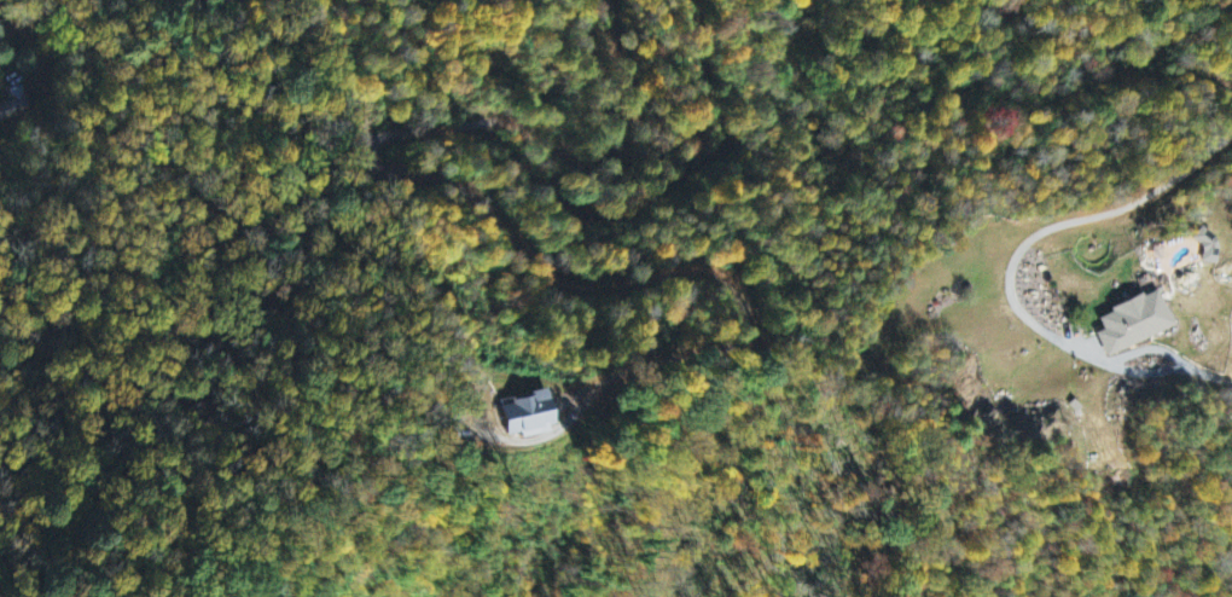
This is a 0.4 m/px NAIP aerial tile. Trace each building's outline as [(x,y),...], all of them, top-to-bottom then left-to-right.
[(1172,330),(1156,291),(1095,315),(1102,333),(1097,335),(1105,356),(1172,330)] [(494,407),(504,438),(516,434),(518,440),(552,429),(540,391),(494,407)]
